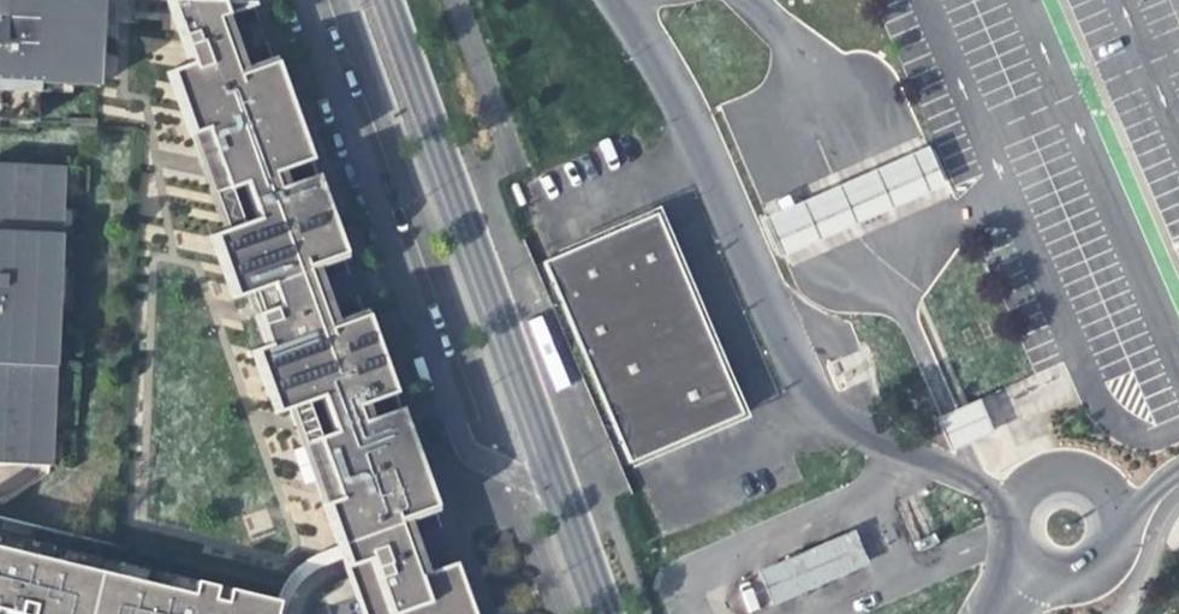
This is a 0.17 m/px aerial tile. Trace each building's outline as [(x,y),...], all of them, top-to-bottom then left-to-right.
[(101,0),(0,0),(0,121),(13,122),(34,122),(35,92),(46,93),(47,84),(97,87),(101,0)] [(363,312),(340,320),(321,268),(345,259),(315,177),(293,185),(287,187),(282,174),(288,172),(310,163),(272,58),(249,67),(228,3),(166,0),(189,64),(166,72),(189,136),(204,131),(224,187),(242,180),(256,220),(238,226),(225,231),(210,236),(232,300),(246,295),(265,347),(251,351),(267,398),(296,388),(302,405),(320,399),(332,432),(315,439),(337,499),(323,504),(321,505),(337,547),(340,556),(361,613),(472,613),(454,563),(430,572),(412,521),(435,512),(398,410),(376,418),(370,420),(365,405),(371,403),(393,395),(363,312)] [(70,94),(70,86),(47,84),(46,93),(70,94)] [(13,122),(0,121),(0,129),(13,129),(13,122)] [(224,187),(204,131),(189,136),(225,231),(238,226),(224,187)] [(779,242),(784,240),(943,173),(929,140),(765,209),(779,242)] [(63,167),(0,164),(0,465),(49,466),(63,167)] [(293,185),(288,172),(282,174),(287,187),(293,185)] [(542,259),(629,460),(641,455),(741,411),(654,209),(542,259)] [(337,499),(315,439),(302,405),(296,388),(267,398),(273,415),(289,408),(323,504),(337,499)] [(981,394),(939,412),(953,446),(995,428),(981,394)] [(376,418),(371,403),(365,405),(370,420),(376,418)] [(852,527),(758,568),(774,604),(868,564),(852,527)] [(300,581),(302,578),(306,574),(309,571),(312,568),(316,566),(319,564),(323,562),(329,558),(334,557),(340,556),(337,547),(331,547),(326,550),(321,552),(315,554),(311,556),(307,558),(304,561),(300,564),(296,567),(293,570),(289,575),(286,579),(284,582),(281,586),(279,591),(277,596),(275,602),(277,603),(274,613),(284,613),(285,610),(290,597),(292,591),(295,587),(297,585),(300,581)] [(9,613),(17,613),(19,604),(40,609),(38,613),(274,613),(277,603),(275,602),(252,597),(249,610),(224,604),(227,591),(193,583),(190,595),(187,610),(163,604),(167,589),(30,557),(27,572),(3,566),(6,551),(0,550),(0,612),(9,613)] [(27,572),(30,557),(6,551),(3,566),(27,572)] [(187,610),(190,595),(167,589),(163,604),(187,610)] [(249,610),(252,597),(227,591),(224,604),(249,610)] [(40,609),(19,604),(17,613),(38,613),(40,609)]
